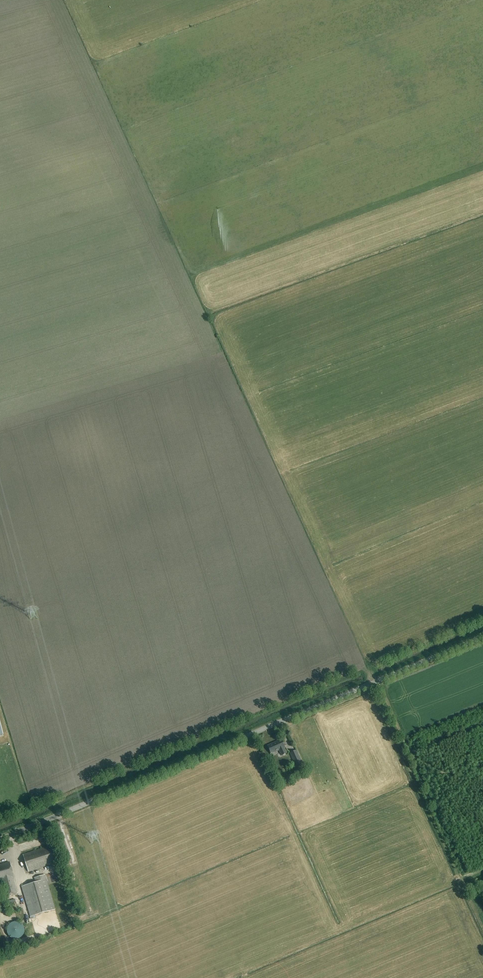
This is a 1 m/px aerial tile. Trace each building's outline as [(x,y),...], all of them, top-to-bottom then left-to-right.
[(280,750),(282,755),(287,753),(284,748),(285,748),(281,740),(268,746),(271,753),(280,750)] [(290,753),(296,768),(303,765),(297,750),(290,753)] [(23,854),(29,872),(58,863),(52,845),(23,854)] [(36,882),(22,886),(31,916),(56,909),(46,874),(34,878),(36,882)] [(23,937),(24,923),(10,922),(9,936),(23,937)]
